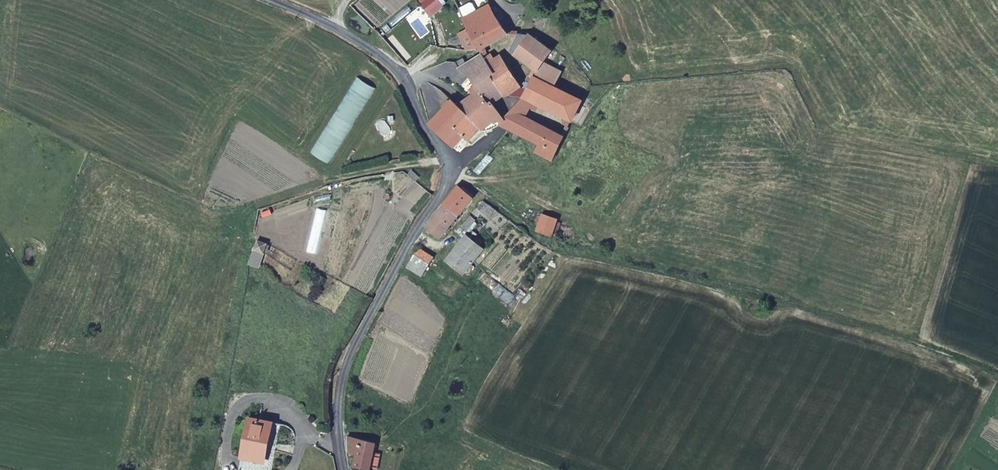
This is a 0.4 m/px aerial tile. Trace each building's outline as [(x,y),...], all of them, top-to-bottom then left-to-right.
[(428,0),(415,12),(425,23),(438,11),(428,0)] [(473,6),(471,5),(461,12),(467,22),(473,31),(481,26),(496,17),(490,5),(479,13),(473,6)] [(509,36),(496,17),(481,26),(491,45),(509,36)] [(491,45),(481,26),(473,31),(471,32),(476,41),(480,49),(491,45)] [(469,29),(460,33),(468,50),(480,49),(476,41),(471,32),(469,29)] [(510,52),(515,57),(529,36),(520,35),(510,52)] [(537,72),(534,79),(555,89),(562,73),(545,63),(551,51),(529,36),(515,57),(537,72)] [(483,56),(507,94),(514,97),(523,99),(527,93),(520,86),(501,57),(494,62),(489,54),(483,56)] [(470,76),(477,88),(489,105),(491,103),(507,94),(483,56),(461,68),(470,76)] [(525,84),(530,86),(534,80),(529,77),(525,84)] [(568,128),(582,101),(555,89),(534,79),(534,80),(530,86),(527,93),(523,99),(542,107),(566,119),(563,125),(568,128)] [(489,105),(477,88),(486,104),(470,116),(453,102),(480,128),(485,133),(494,130),(502,123),(505,120),(499,114),(497,116),(489,105)] [(511,100),(517,106),(523,99),(514,97),(511,100)] [(502,123),(511,129),(515,132),(525,118),(531,110),(537,113),(542,107),(523,99),(517,106),(513,110),(505,120),(502,123)] [(480,128),(453,102),(432,124),(455,147),(463,137),(468,141),(480,128)] [(525,118),(515,132),(539,146),(536,152),(554,160),(564,136),(525,118)] [(459,189),(426,227),(440,239),(452,226),(450,225),(472,199),(459,189)] [(553,237),(558,220),(544,216),(538,232),(553,237)] [(455,248),(447,259),(465,274),(484,249),(474,241),(479,234),(473,230),(457,250),(455,248)] [(260,269),(268,245),(259,240),(250,265),(260,269)] [(420,276),(428,264),(431,258),(417,249),(406,267),(420,276)] [(528,276),(523,282),(528,287),(533,281),(528,276)] [(264,463),(273,424),(250,420),(242,458),(264,463)] [(367,433),(366,440),(347,437),(349,452),(357,454),(355,468),(356,469),(371,469),(371,464),(377,436),(367,433)]
